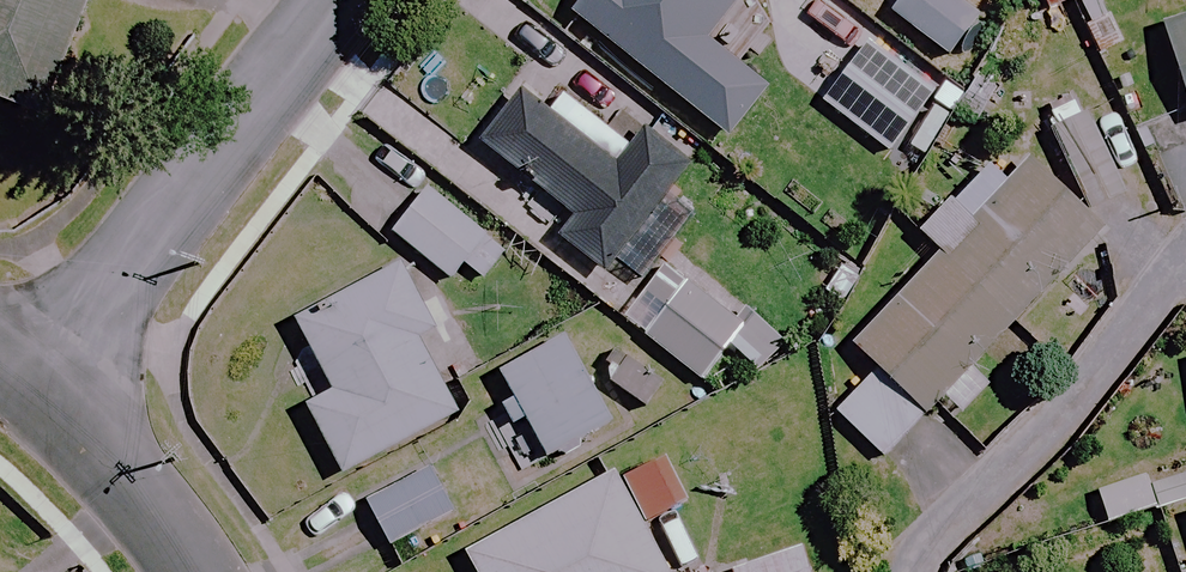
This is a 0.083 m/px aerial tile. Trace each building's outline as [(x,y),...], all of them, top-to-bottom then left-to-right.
[(34,113),(80,0),(0,0),(0,99),(34,113)] [(765,89),(702,40),(734,0),(585,0),(570,19),(726,139),(765,89)] [(950,0),(906,0),(896,12),(948,53),(974,20),(950,0)] [(1161,26),(1185,109),(1185,18),(1161,26)] [(871,44),(822,101),(886,155),(934,97),(871,44)] [(678,184),(629,146),(627,149),(575,108),(560,127),(530,104),(490,155),(572,220),(556,240),(621,290),(641,263),(626,251),(678,184)] [(1092,107),(1049,127),(1088,211),(1131,191),(1092,107)] [(923,416),(1101,233),(1027,162),(1004,186),(983,166),(918,233),(942,257),(853,348),(877,372),(835,416),(880,460),(923,416)] [(449,283),(462,267),(480,281),(496,262),(478,247),(485,238),(427,192),(391,237),(449,283)] [(434,330),(404,268),(296,321),(332,396),(307,408),(340,474),(458,417),(419,338),(434,330)] [(742,330),(680,284),(641,336),(703,382),(742,330)] [(610,428),(563,339),(497,375),(544,463),(610,428)] [(451,517),(427,469),(363,500),(387,548),(451,517)] [(612,476),(465,555),(475,571),(664,571),(612,476)] [(795,532),(725,553),(731,571),(807,571),(795,532)]
